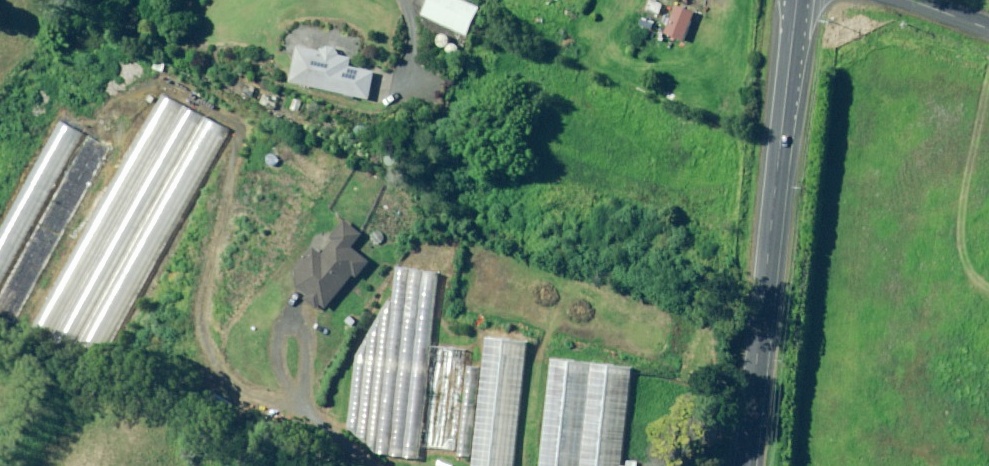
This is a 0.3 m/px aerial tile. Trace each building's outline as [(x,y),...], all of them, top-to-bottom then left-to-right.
[(466,35),(480,7),(465,0),(417,0),(415,4),(424,8),(421,14),(466,35)] [(692,21),(696,12),(677,5),(673,14),(670,22),(666,20),(668,17),(660,13),(653,32),(661,35),(664,26),(668,27),(666,33),(685,41),(692,21)] [(290,81),(368,99),(375,71),(350,66),(352,58),(339,55),(339,53),(336,47),(329,46),(322,50),(322,52),(298,46),(294,64),(290,81)] [(52,343),(184,105),(163,93),(31,331),(52,343)] [(299,111),(303,101),(296,99),(293,108),(299,111)] [(72,354),(204,116),(184,105),(52,343),(72,354)] [(72,354),(93,366),(225,128),(204,116),(72,354)] [(58,120),(0,230),(0,284),(80,132),(58,120)] [(86,135),(0,299),(0,318),(16,326),(109,147),(86,135)] [(348,282),(355,275),(357,278),(370,262),(353,248),(363,235),(346,221),(343,225),(332,238),(336,241),(324,255),(315,247),(297,269),(299,287),(309,295),(305,299),(318,309),(322,305),(327,309),(346,285),(348,282)] [(354,324),(357,326),(360,319),(353,316),(349,322),(354,324)] [(472,465),(622,465),(633,370),(552,361),(541,459),(516,455),(528,343),(486,338),(472,465)] [(430,347),(419,448),(455,451),(466,351),(430,347)] [(195,381),(203,375),(200,371),(199,372),(197,369),(189,375),(192,380),(193,379),(195,381)] [(203,396),(199,406),(207,408),(210,399),(203,396)]
